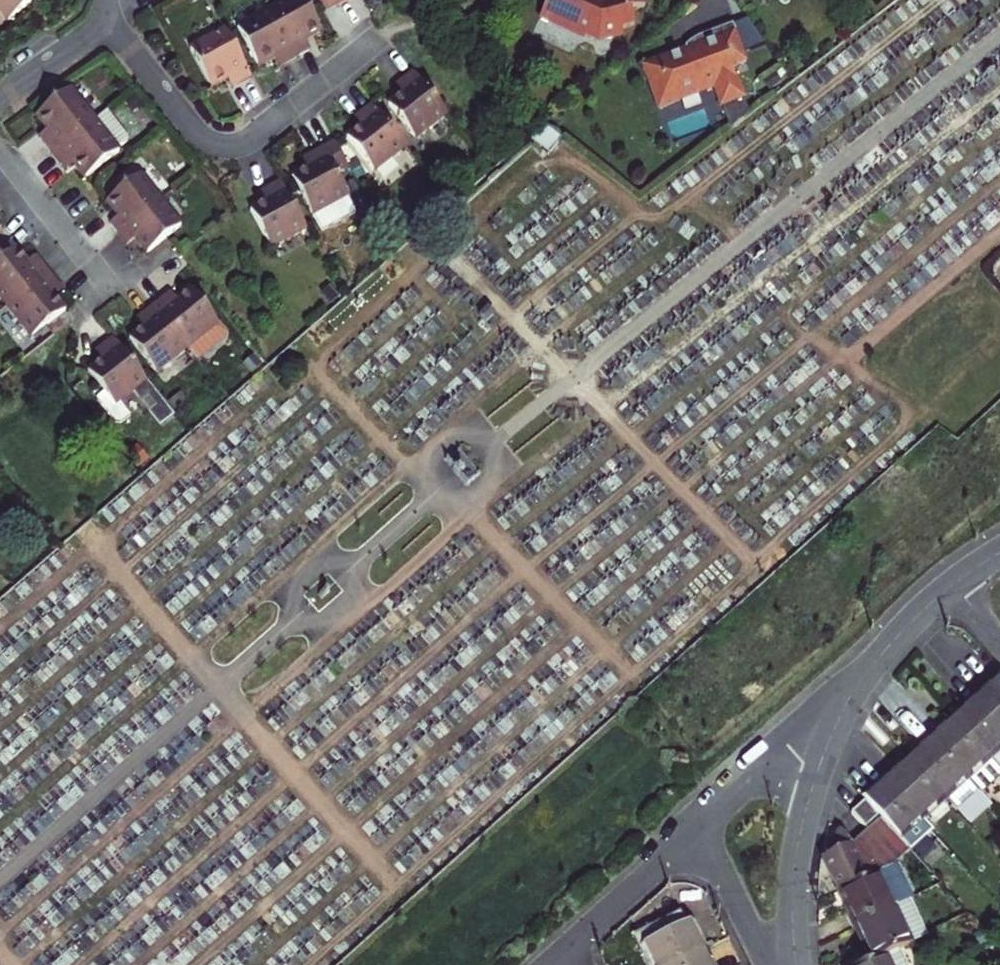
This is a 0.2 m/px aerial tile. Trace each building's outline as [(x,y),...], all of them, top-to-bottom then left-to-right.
[(8,22),(35,0),(0,0),(0,11),(8,22)] [(312,0),(287,0),(271,9),(297,57),(310,50),(305,40),(312,36),(320,32),(328,28),(312,0)] [(325,13),(338,6),(349,0),(317,0),(325,13)] [(550,23),(580,37),(585,35),(594,39),(595,35),(606,41),(613,39),(613,36),(621,34),(620,29),(633,25),(630,11),(644,7),(642,0),(547,0),(543,10),(546,12),(550,23)] [(286,63),(297,57),(271,9),(237,27),(259,66),(266,62),(274,58),(281,54),(286,63)] [(235,76),(240,85),(246,82),(252,79),(226,30),(191,50),(212,89),(227,80),(235,76)] [(645,65),(662,110),(715,90),(722,108),(744,99),(733,71),(748,65),(735,31),(691,47),(645,65)] [(312,36),(305,40),(310,50),(318,46),(312,36)] [(274,58),(279,67),(286,63),(281,54),(274,58)] [(388,104),(415,139),(447,114),(413,71),(402,80),(408,89),(402,94),(395,99),(388,104)] [(774,73),(762,82),(770,93),(782,83),(774,73)] [(232,89),(240,85),(235,76),(227,80),(232,89)] [(408,89),(402,80),(395,85),(402,94),(408,89)] [(52,154),(95,120),(71,89),(36,116),(47,130),(52,136),(44,144),(52,154)] [(139,102),(131,93),(123,99),(131,108),(139,102)] [(406,147),(372,104),(360,113),(367,121),(360,126),(354,132),(347,137),(374,172),(406,147)] [(128,144),(128,137),(107,111),(95,120),(52,154),(56,159),(61,165),(69,158),(74,165),(85,179),(128,144)] [(367,121),(360,113),(354,118),(360,126),(367,121)] [(41,141),(44,144),(52,136),(47,130),(39,137),(41,141)] [(349,168),(335,141),(322,148),(309,155),(314,164),(307,168),(292,177),(313,216),(348,196),(336,174),(349,168)] [(314,164),(309,155),(302,159),(307,168),(314,164)] [(74,165),(69,158),(61,165),(66,171),(74,165)] [(117,236),(160,201),(140,176),(105,204),(117,218),(108,225),(112,230),(117,236)] [(250,209),(271,248),(306,229),(280,181),(268,187),(273,197),(266,201),(258,205),(250,209)] [(273,197),(268,187),(261,192),(266,201),(273,197)] [(355,210),(348,196),(313,216),(320,228),(355,210)] [(145,255),(180,228),(160,201),(117,236),(125,247),(134,240),(140,247),(145,255)] [(50,272),(42,262),(33,268),(28,262),(23,255),(17,248),(0,262),(0,298),(7,306),(50,272)] [(36,255),(28,262),(33,268),(42,262),(36,255)] [(50,290),(58,283),(50,272),(7,306),(31,337),(66,310),(61,303),(55,296),(50,290)] [(55,296),(64,289),(58,283),(50,290),(55,296)] [(171,305),(164,297),(159,301),(153,305),(187,348),(199,362),(226,341),(227,333),(191,289),(177,300),(171,305)] [(177,300),(171,292),(164,297),(171,305),(177,300)] [(187,348),(153,305),(148,309),(143,313),(149,322),(143,327),(129,338),(157,373),(187,348)] [(149,322),(143,313),(136,319),(143,327),(149,322)] [(147,380),(113,337),(107,342),(101,346),(108,355),(102,360),(88,371),(105,393),(115,405),(119,402),(131,393),(147,380)] [(108,355),(101,346),(95,352),(102,360),(108,355)] [(266,367),(258,358),(247,367),(256,376),(266,367)] [(159,429),(175,416),(147,380),(131,393),(159,429)] [(115,405),(105,393),(96,400),(115,424),(121,425),(131,418),(119,402),(115,405)] [(181,394),(171,402),(179,412),(189,404),(181,394)] [(999,724),(999,679),(999,678),(990,687),(988,684),(983,688),(984,689),(979,693),(975,697),(999,724)] [(999,769),(999,724),(975,697),(970,701),(966,705),(965,704),(961,708),(964,711),(954,719),(999,769)] [(968,779),(978,790),(980,792),(999,775),(999,769),(954,719),(945,727),(943,725),(938,729),(939,729),(935,733),(931,737),(930,737),(968,779)] [(909,759),(946,799),(968,779),(930,737),(929,738),(925,741),(921,745),(916,748),(919,751),(909,759)] [(886,777),(885,778),(923,819),(946,799),(909,759),(901,767),(898,764),(893,769),(895,769),(890,773),(886,777)] [(923,819),(885,778),(881,782),(877,786),(876,784),(871,789),(874,791),(864,800),(865,801),(879,817),(880,818),(885,823),(909,849),(932,829),(923,819)] [(978,790),(968,779),(946,799),(955,810),(978,790)] [(866,829),(879,817),(865,801),(852,813),(866,829)] [(825,861),(840,892),(893,867),(911,851),(909,849),(885,823),(859,846),(848,840),(845,845),(840,842),(835,851),(837,856),(831,859),(825,861)] [(856,927),(910,901),(893,867),(840,892),(848,910),(856,927)] [(926,935),(910,901),(856,927),(858,930),(865,946),(872,962),(898,949),(926,935)] [(704,952),(698,937),(691,923),(686,925),(680,913),(643,932),(648,941),(643,943),(654,964),(677,964),(704,952)] [(898,949),(872,962),(865,964),(906,964),(898,949)] [(712,960),(709,961),(704,952),(677,964),(715,964),(712,960)]
